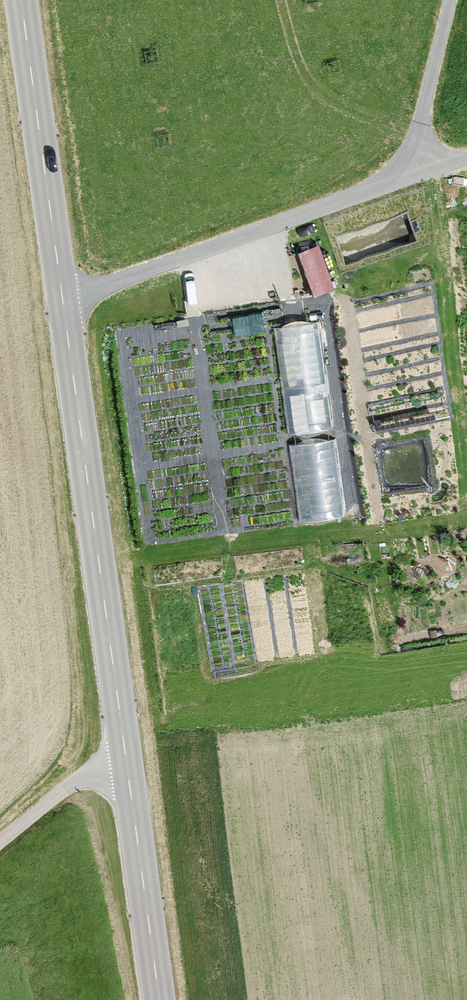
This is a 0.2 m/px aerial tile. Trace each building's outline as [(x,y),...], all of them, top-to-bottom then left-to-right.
[(313,292),(333,285),(318,243),(299,250),(313,292)] [(320,322),(274,327),(298,520),(344,514),(320,322)]
